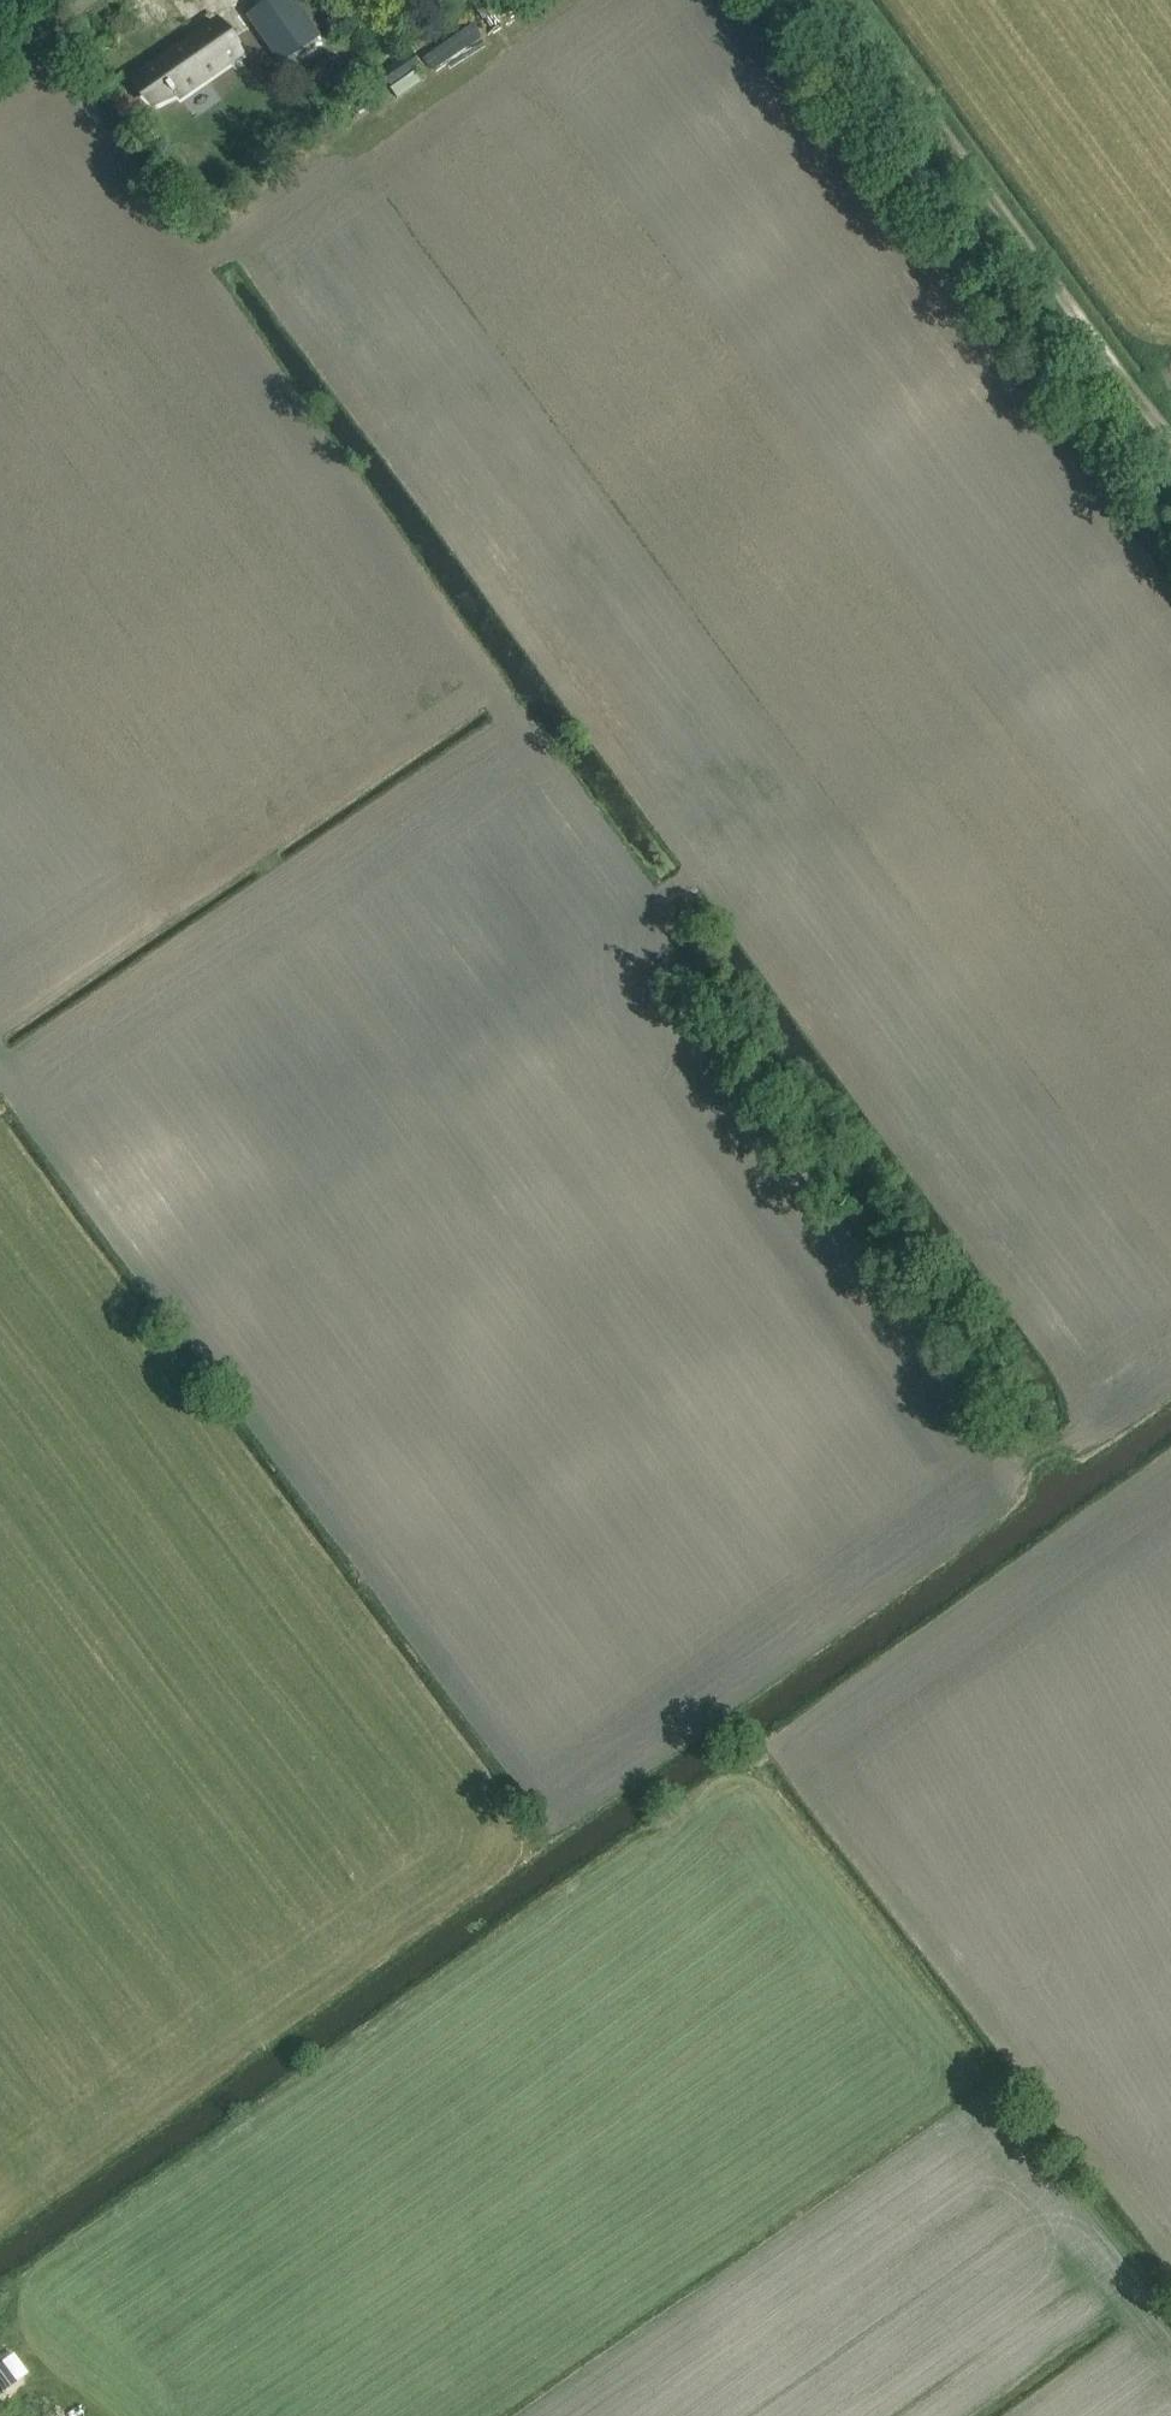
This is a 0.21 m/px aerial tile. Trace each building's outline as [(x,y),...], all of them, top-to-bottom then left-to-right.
[(322,37),(296,0),(269,0),(246,16),(281,65),(322,37)] [(217,23),(140,78),(157,102),(171,91),(173,94),(176,93),(178,96),(179,97),(239,55),(217,23)] [(393,87),(422,66),(412,53),(383,74),(393,87)]
